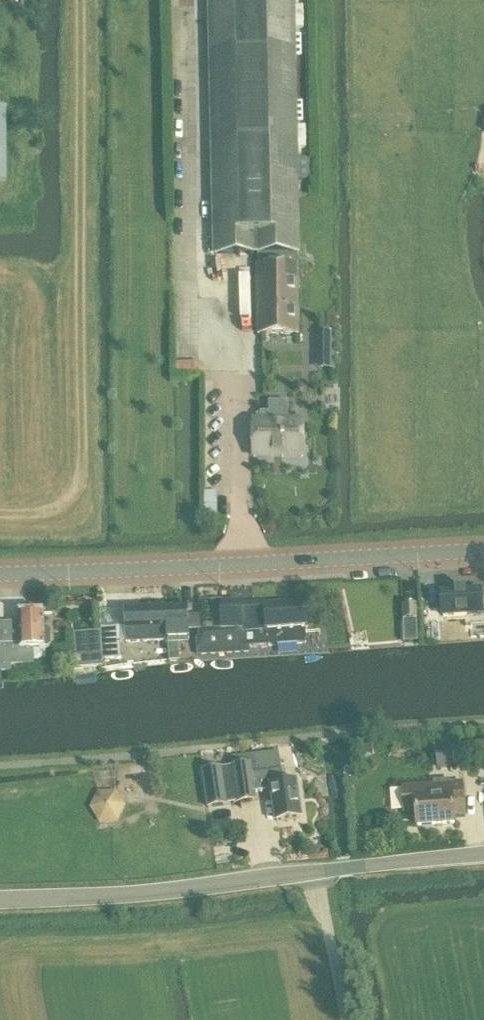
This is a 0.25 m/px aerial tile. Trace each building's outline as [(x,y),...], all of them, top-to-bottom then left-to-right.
[(299,144),(296,0),(209,0),(213,257),(258,256),(258,265),(257,265),(258,335),(298,335),(298,255),(302,255),(300,195),(299,144)] [(261,413),(261,421),(254,421),(254,459),(303,459),(302,421),(288,421),(289,402),(269,403),(269,413),(261,413)] [(455,592),(442,593),(443,617),(482,615),(481,591),(466,591),(466,589),(455,590),(455,592)] [(304,604),(241,607),(241,604),(223,605),(222,601),(213,601),(214,630),(201,631),(200,616),(196,616),(196,631),(199,631),(199,638),(197,638),(199,656),(244,653),(243,647),(307,644),(304,604)] [(404,619),(416,618),(416,606),(404,607),(404,619)] [(196,631),(196,616),(188,616),(188,607),(166,608),(167,641),(169,662),(179,662),(178,640),(189,640),(188,632),(196,631)] [(126,643),(167,641),(166,608),(125,610),(126,643)] [(430,609),(422,609),(423,630),(432,630),(430,609)] [(0,647),(0,671),(10,671),(10,665),(33,665),(33,650),(44,649),(49,649),(52,646),(51,631),(48,628),(44,629),(43,614),(19,615),(19,646),(0,647)] [(417,643),(416,620),(404,621),(403,621),(404,643),(417,643)] [(103,666),(102,660),(121,659),(120,630),(100,632),(102,667),(103,666)] [(102,667),(100,632),(87,633),(74,634),(77,669),(90,668),(102,667)] [(451,749),(454,767),(483,763),(483,743),(451,749)] [(203,771),(202,771),(208,808),(227,805),(237,803),(237,804),(256,801),(255,793),(271,791),(275,822),(302,818),(297,781),(283,783),(280,760),(270,761),(203,771)] [(466,812),(465,797),(453,798),(437,799),(436,786),(402,789),(404,814),(416,813),(417,827),(455,824),(454,813),(466,812)] [(117,821),(125,806),(115,792),(99,793),(91,808),(100,822),(117,821)]
